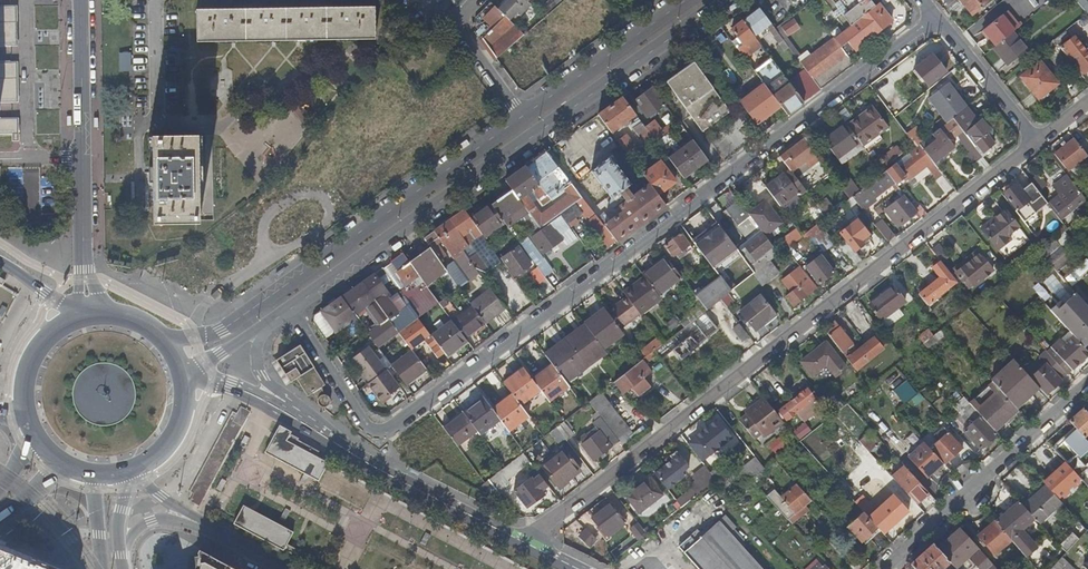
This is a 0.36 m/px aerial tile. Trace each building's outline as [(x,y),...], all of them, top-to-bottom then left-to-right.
[(499,10),(509,19),(516,12),(519,15),(530,4),(527,1),(528,0),(509,0),(499,10)] [(552,8),(561,0),(551,0),(547,3),(552,8)] [(845,29),(856,20),(874,5),(870,0),(824,0),(845,29)] [(972,14),(990,0),(960,0),(972,14)] [(1078,2),(1082,8),(1084,6),(1087,11),(1087,0),(1080,0),(1078,2)] [(552,8),(547,3),(542,8),(546,13),(552,8)] [(878,4),(856,20),(864,30),(862,32),(866,38),(868,36),(870,37),(891,20),(878,4)] [(0,5),(0,45),(18,45),(17,5),(0,5)] [(488,48),(496,58),(524,34),(509,19),(499,10),(496,7),(484,19),(492,27),(478,38),(486,49),(488,48)] [(368,8),(190,11),(191,43),(369,40),(369,31),(368,8)] [(770,32),(779,44),(783,40),(775,28),(759,8),(742,20),(754,36),(766,27),(770,32)] [(1003,14),(1015,30),(1024,23),(1021,21),(1019,23),(1009,10),(1003,14)] [(988,42),(993,47),(1013,31),(1015,30),(1003,14),(983,30),(990,40),(988,42)] [(1082,18),(1075,23),(1085,35),(1087,33),(1087,27),(1082,18)] [(742,20),(731,29),(744,44),(750,39),(754,36),(742,20)] [(799,26),(794,20),(783,28),(788,35),(799,26)] [(770,32),(766,27),(754,36),(755,38),(758,42),(770,32)] [(737,48),(744,44),(731,29),(726,32),(737,48)] [(990,40),(983,30),(981,32),(988,42),(990,40)] [(1014,59),(1017,57),(1027,49),(1013,31),(993,47),(1007,65),(1014,59)] [(848,41),(841,33),(834,38),(841,46),(848,41)] [(1061,47),(1071,61),(1073,59),(1084,73),(1087,70),(1087,48),(1085,49),(1075,36),(1061,47)] [(841,46),(834,38),(810,55),(807,50),(797,58),(805,69),(820,89),(836,77),(854,64),(847,55),(841,46)] [(783,40),(779,44),(784,51),(789,47),(783,40)] [(854,49),(848,41),(841,46),(847,55),(854,49)] [(771,59),(762,47),(761,45),(745,58),(754,71),(763,64),(771,59)] [(945,72),(932,54),(914,68),(928,85),(945,72)] [(1072,64),(1066,56),(1057,64),(1063,71),(1072,64)] [(787,114),(803,102),(793,89),(788,82),(771,59),(763,64),(754,71),(764,84),(773,95),(780,104),(787,114)] [(1058,84),(1041,61),(1021,76),(1038,99),(1058,84)] [(0,62),(0,102),(18,102),(18,62),(0,62)] [(679,99),(691,116),(702,132),(729,111),(693,62),(666,82),(679,99)] [(793,89),(803,102),(820,89),(805,69),(788,82),(793,89)] [(967,106),(949,83),(928,99),(946,123),(948,122),(952,118),(966,107),(967,106)] [(756,123),(780,104),(773,95),(764,84),(749,95),(748,95),(739,101),(756,123)] [(647,116),(665,103),(652,86),(634,100),(647,116)] [(611,132),(635,114),(622,96),(597,114),(611,132)] [(691,116),(679,99),(671,105),(683,121),(691,116)] [(669,119),(674,115),(667,106),(664,108),(665,110),(663,112),(669,119)] [(872,107),(863,114),(864,115),(848,127),(859,142),(862,146),(887,127),(872,107)] [(978,122),(966,107),(952,118),(961,129),(963,131),(965,134),(969,139),(980,154),(983,152),(994,143),(987,134),(989,132),(989,128),(981,119),(978,122)] [(861,111),(845,123),(848,127),(864,115),(863,114),(861,111)] [(0,118),(0,134),(12,134),(12,141),(18,141),(19,118),(0,118)] [(948,122),(957,134),(959,133),(960,134),(963,131),(961,129),(952,118),(948,122)] [(646,128),(643,124),(642,122),(632,128),(645,145),(654,139),(653,138),(647,130),(646,128)] [(957,134),(948,122),(946,123),(932,134),(919,144),(923,150),(931,160),(934,163),(954,147),(949,141),(957,134)] [(663,135),(655,123),(646,128),(647,130),(653,138),(654,139),(655,141),(663,135)] [(837,159),(859,142),(848,127),(845,123),(844,124),(823,139),(837,159)] [(684,128),(680,124),(663,135),(655,141),(664,152),(676,143),(672,137),(684,128)] [(962,136),(960,134),(959,133),(957,134),(963,144),(969,139),(965,134),(962,136)] [(638,150),(625,134),(617,140),(629,156),(638,150)] [(152,136),(153,225),(201,224),(199,135),(152,136)] [(805,138),(780,157),(790,170),(791,171),(807,159),(815,153),(805,138)] [(1068,170),(1087,156),(1073,138),(1055,153),(1068,170)] [(969,139),(963,144),(960,146),(973,163),(982,156),(980,154),(969,139)] [(683,178),(707,160),(694,142),(670,159),(683,178)] [(919,144),(915,147),(898,160),(885,170),(893,181),(896,184),(902,179),(903,180),(906,178),(907,180),(926,165),(935,177),(941,172),(934,163),(931,160),(923,150),(919,144)] [(901,153),(896,146),(886,154),(891,161),(901,153)] [(538,183),(550,197),(550,198),(564,189),(571,183),(546,150),(544,152),(525,165),(538,183)] [(614,157),(611,153),(590,169),(612,198),(613,197),(618,203),(625,199),(626,201),(620,205),(623,210),(610,221),(608,218),(604,212),(598,217),(604,225),(615,240),(617,241),(666,205),(657,194),(649,183),(632,196),(629,191),(626,187),(630,183),(612,159),(614,157)] [(989,165),(983,158),(975,164),(981,171),(989,165)] [(812,167),(807,159),(791,171),(797,179),(812,167)] [(659,162),(642,174),(649,183),(657,194),(674,181),(659,162)] [(525,193),(532,188),(538,183),(525,165),(505,179),(513,190),(520,200),(526,209),(529,213),(530,214),(540,228),(582,197),(571,183),(564,189),(568,194),(541,214),(525,193)] [(302,175),(316,182),(320,176),(306,168),(302,175)] [(783,173),(765,187),(779,206),(795,193),(803,188),(797,179),(791,171),(790,170),(784,174),(783,173)] [(885,170),(882,173),(859,191),(858,191),(852,196),(856,202),(857,203),(861,208),(864,212),(878,201),(876,199),(874,196),(893,181),(885,170)] [(1038,191),(1046,185),(1037,173),(1029,180),(1031,183),(1038,191)] [(1086,199),(1066,174),(1055,183),(1062,192),(1059,195),(1050,202),(1062,218),(1086,199)] [(859,191),(850,179),(840,186),(849,198),(852,196),(858,191),(859,191)] [(896,184),(893,181),(874,196),(876,199),(896,184)] [(546,201),(550,197),(538,183),(532,188),(538,196),(540,194),(546,201)] [(1023,221),(1047,203),(1041,195),(1038,191),(1031,183),(1022,190),(1016,183),(1004,192),(1017,208),(1015,210),(1023,221)] [(1062,192),(1055,183),(1052,186),(1059,195),(1062,192)] [(520,200),(513,190),(492,205),(499,214),(505,223),(509,227),(529,213),(526,209),(520,200)] [(795,193),(779,206),(783,210),(799,198),(795,193)] [(916,211),(904,195),(888,207),(901,223),(916,211)] [(850,208),(857,203),(856,202),(852,196),(849,198),(845,202),(850,208)] [(765,199),(746,213),(756,225),(762,234),(763,235),(782,223),(765,199)] [(744,235),(756,225),(746,213),(737,200),(725,209),(744,235)] [(492,205),(490,202),(470,217),(472,219),(492,205)] [(582,212),(575,203),(562,213),(568,222),(582,212)] [(833,211),(828,204),(820,210),(825,217),(833,211)] [(925,211),(920,204),(915,208),(920,215),(925,211)] [(499,214),(492,205),(472,219),(489,243),(497,238),(493,232),(505,223),(499,214)] [(484,247),(489,243),(472,219),(470,217),(464,208),(443,223),(462,248),(477,238),(484,247)] [(1010,239),(1007,235),(1018,226),(1004,209),(993,218),(995,220),(983,230),(997,249),(1010,239)] [(894,235),(873,210),(866,215),(887,241),(894,235)] [(525,218),(535,232),(540,228),(530,214),(525,218)] [(607,246),(615,240),(604,225),(598,217),(596,214),(587,221),(607,246)] [(561,215),(531,237),(543,253),(563,239),(555,228),(565,220),(561,215)] [(844,238),(836,245),(853,268),(862,261),(854,251),(864,244),(861,240),(868,234),(856,219),(839,232),(844,238)] [(814,240),(825,232),(818,222),(801,236),(808,245),(814,240)] [(462,248),(443,223),(423,238),(429,246),(440,261),(447,256),(437,243),(442,239),(444,241),(443,242),(470,279),(479,273),(468,257),(462,248)] [(717,225),(692,243),(711,268),(735,250),(717,225)] [(835,244),(825,232),(814,240),(823,252),(835,244)] [(664,245),(673,257),(690,245),(680,233),(664,245)] [(766,255),(750,268),(754,273),(770,260),(774,257),(778,254),(763,235),(762,234),(741,250),(750,262),(763,252),(766,255)] [(536,265),(540,261),(525,239),(520,243),(536,265)] [(1054,239),(1038,251),(1055,270),(1070,258),(1054,239)] [(424,281),(438,271),(445,267),(440,261),(429,246),(421,252),(423,255),(421,257),(419,254),(409,261),(424,281)] [(515,275),(531,263),(519,247),(503,258),(515,275)] [(941,247),(934,252),(941,261),(942,263),(949,258),(941,247)] [(955,271),(962,281),(966,278),(972,284),(981,277),(978,273),(988,264),(977,249),(969,255),(972,258),(955,271)] [(206,275),(219,268),(210,252),(198,258),(206,275)] [(411,280),(399,290),(409,304),(418,317),(439,302),(424,281),(409,261),(402,252),(390,261),(397,270),(402,267),(411,280)] [(476,252),(468,257),(479,273),(488,266),(476,252)] [(665,255),(641,273),(642,276),(667,257),(665,255)] [(972,258),(969,255),(952,268),(955,271),(972,258)] [(834,264),(827,256),(823,259),(820,256),(805,267),(818,284),(833,272),(830,268),(834,264)] [(670,262),(667,257),(642,276),(644,277),(646,281),(659,297),(672,287),(683,279),(670,262)] [(748,265),(743,258),(725,273),(735,287),(752,274),(754,273),(750,268),(748,265)] [(1082,275),(1087,270),(1087,258),(1075,267),(1082,275)] [(540,261),(536,265),(538,268),(544,276),(545,277),(552,271),(543,259),(540,261)] [(502,274),(508,269),(501,260),(495,265),(502,274)] [(754,273),(752,274),(761,286),(779,272),(770,260),(754,273)] [(926,304),(957,282),(942,263),(941,261),(933,267),(939,277),(918,293),(926,304)] [(992,269),(988,264),(978,273),(981,277),(992,269)] [(489,269),(488,266),(479,273),(481,275),(489,269)] [(799,266),(781,280),(791,292),(785,296),(793,306),(816,288),(799,266)] [(438,271),(453,292),(459,287),(458,285),(445,267),(438,271)] [(544,276),(538,268),(531,273),(537,282),(544,276)] [(1076,284),(1081,277),(1074,271),(1068,277),(1076,284)] [(388,291),(375,272),(368,277),(362,281),(389,318),(398,311),(409,304),(399,290),(388,298),(386,295),(389,294),(387,292),(388,291)] [(735,287),(725,273),(719,277),(730,291),(735,287)] [(635,290),(646,281),(644,277),(632,286),(635,290)] [(719,277),(696,296),(702,305),(706,310),(720,299),(726,294),(730,291),(719,277)] [(966,278),(962,281),(967,288),(972,284),(966,278)] [(686,283),(683,279),(672,287),(676,291),(686,283)] [(378,346),(398,331),(389,318),(362,281),(341,296),(356,317),(367,331),(378,346)] [(639,314),(660,298),(659,297),(646,281),(635,290),(632,286),(624,293),(627,297),(639,314)] [(868,305),(881,320),(898,307),(904,302),(892,287),(884,293),(868,305)] [(490,288),(470,303),(472,305),(485,323),(505,308),(490,288)] [(1075,292),(1066,300),(1063,297),(1050,309),(1060,321),(1064,324),(1069,331),(1070,332),(1074,335),(1082,344),(1087,339),(1087,306),(1075,292)] [(733,303),(726,294),(720,299),(727,308),(733,303)] [(774,312),(760,295),(740,311),(756,330),(768,320),(769,316),(774,312)] [(336,332),(356,317),(341,296),(320,311),(336,332)] [(619,329),(639,314),(627,297),(606,312),(619,329)] [(398,311),(389,318),(398,331),(418,317),(409,304),(398,311)] [(472,305),(452,320),(465,338),(485,323),(472,305)] [(706,310),(702,305),(679,323),(683,328),(703,312),(706,310)] [(928,305),(922,309),(926,315),(932,310),(928,305)] [(904,315),(898,307),(881,320),(887,328),(904,315)] [(604,308),(584,324),(586,325),(602,348),(623,333),(619,329),(606,312),(604,308)] [(703,312),(683,328),(680,330),(674,335),(669,338),(653,351),(657,356),(661,361),(674,351),(680,359),(688,353),(691,351),(717,329),(703,312)] [(679,323),(675,317),(665,324),(674,335),(680,330),(683,328),(679,323)] [(430,334),(418,318),(410,324),(399,331),(411,347),(417,342),(418,343),(430,334)] [(452,319),(431,335),(434,338),(444,352),(446,355),(467,340),(465,338),(452,320),(452,319)] [(1064,324),(1060,321),(1053,327),(1056,331),(1064,324)] [(584,324),(584,323),(564,338),(565,340),(586,325),(584,324)] [(749,336),(739,323),(732,329),(742,341),(749,336)] [(586,325),(565,340),(585,367),(605,352),(602,348),(586,325)] [(851,344),(843,333),(840,330),(838,327),(832,332),(828,326),(824,329),(855,369),(856,368),(890,341),(885,334),(877,341),(876,341),(853,359),(845,349),(851,344)] [(918,335),(923,343),(933,335),(928,328),(918,335)] [(1074,335),(1070,332),(1069,331),(1051,347),(1046,351),(1051,356),(1058,364),(1066,372),(1067,374),(1087,353),(1087,351),(1082,344),(1074,335)] [(437,357),(444,352),(434,338),(433,338),(427,342),(437,357)] [(544,352),(545,355),(565,340),(564,338),(544,352)] [(1051,347),(1044,339),(1040,344),(1045,350),(1046,351),(1051,347)] [(565,381),(585,367),(565,340),(545,355),(552,364),(565,381)] [(350,354),(369,381),(385,369),(382,364),(366,342),(350,354)] [(325,384),(304,351),(300,344),(277,359),(290,381),(296,377),(308,395),(313,392),(317,398),(317,399),(317,400),(319,404),(321,405),(324,406),(326,405),(328,405),(329,403),(330,401),(330,399),(330,397),(329,395),(326,394),(322,388),(323,387),(322,386),(325,384)] [(818,351),(817,349),(801,362),(812,376),(827,364),(836,376),(846,368),(827,344),(818,351)] [(1007,352),(1014,359),(1018,356),(1011,348),(1007,352)] [(411,349),(391,363),(391,364),(406,384),(426,369),(411,349)] [(1058,364),(1051,356),(1046,351),(1045,350),(1038,356),(1043,361),(1027,375),(1039,388),(1045,394),(1060,380),(1059,378),(1066,372),(1058,364)] [(657,356),(653,351),(642,360),(641,361),(644,365),(657,356)] [(1017,408),(1039,388),(1027,375),(1013,360),(991,381),(992,381),(992,380),(1017,408)] [(644,365),(641,361),(622,375),(613,382),(622,393),(630,387),(637,397),(650,387),(642,378),(650,372),(644,365)] [(548,401),(557,394),(568,386),(565,381),(552,364),(541,372),(543,375),(534,382),(539,389),(542,393),(548,401)] [(695,381),(683,364),(676,369),(688,385),(695,381)] [(534,382),(523,367),(504,382),(512,394),(520,404),(529,397),(539,389),(534,382)] [(397,385),(392,379),(387,372),(385,369),(369,381),(368,382),(380,398),(397,385)] [(408,387),(428,372),(426,369),(406,384),(408,387)] [(995,430),(1017,410),(992,381),(969,402),(981,415),(995,430)] [(568,386),(557,394),(560,397),(571,389),(568,386)] [(898,397),(904,404),(916,394),(911,387),(898,397)] [(531,401),(542,393),(539,389),(529,397),(531,401)] [(803,412),(808,419),(822,407),(807,389),(779,411),(787,420),(806,406),(808,408),(803,412)] [(918,391),(912,401),(918,406),(925,396),(918,391)] [(634,436),(599,393),(588,402),(596,413),(599,417),(619,441),(623,446),(634,436)] [(520,404),(512,394),(492,409),(494,412),(498,417),(499,418),(508,431),(517,424),(528,415),(520,404)] [(479,434),(499,418),(498,417),(494,412),(492,409),(484,397),(470,407),(471,409),(465,414),(477,431),(479,434)] [(969,402),(965,397),(959,401),(964,406),(969,402)] [(783,422),(764,398),(755,405),(757,407),(748,414),(739,421),(754,439),(762,432),(765,436),(783,422)] [(824,410),(829,417),(843,406),(836,398),(829,404),(824,410)] [(981,415),(969,402),(964,406),(963,414),(971,424),(981,415)] [(757,407),(755,405),(747,412),(748,414),(757,407)] [(194,494),(191,499),(190,501),(200,507),(250,412),(241,406),(237,414),(233,411),(190,492),(194,494)] [(1082,407),(1068,420),(1071,424),(1073,426),(1083,436),(1087,441),(1087,439),(1087,435),(1087,433),(1087,432),(1087,414),(1082,407)] [(441,425),(443,427),(463,412),(461,410),(441,425)] [(457,445),(477,431),(465,414),(463,412),(443,427),(457,445)] [(619,441),(599,417),(596,413),(591,416),(594,420),(591,423),(595,427),(598,431),(581,444),(580,444),(593,460),(599,455),(602,458),(606,455),(604,452),(619,441)] [(528,415),(517,424),(520,427),(531,419),(528,415)] [(980,448),(997,432),(995,430),(981,415),(971,424),(965,430),(980,448)] [(695,437),(706,450),(726,435),(728,433),(718,419),(695,437)] [(573,434),(563,421),(555,427),(564,438),(564,439),(566,440),(573,434)] [(1073,426),(1071,424),(1049,445),(1051,447),(1061,438),(1073,426)] [(291,432),(280,426),(266,452),(304,473),(309,476),(318,480),(327,463),(286,441),(291,432)] [(1073,426),(1061,438),(1074,452),(1064,462),(1077,476),(1087,467),(1087,442),(1087,441),(1083,436),(1073,426)] [(564,438),(555,427),(544,436),(523,452),(528,459),(531,463),(564,438)] [(598,431),(595,427),(585,435),(584,434),(577,439),(581,444),(598,431)] [(937,441),(929,448),(942,462),(944,464),(961,448),(943,428),(933,437),(937,441)] [(875,434),(872,430),(871,431),(871,430),(859,440),(860,441),(859,441),(863,445),(875,434)] [(250,438),(245,435),(239,446),(244,449),(250,438)] [(730,440),(726,435),(706,450),(710,456),(730,440)] [(706,450),(695,437),(687,443),(698,457),(706,450)] [(927,477),(942,462),(929,448),(924,443),(909,457),(927,477)] [(578,467),(564,449),(542,465),(556,484),(578,467)] [(667,462),(654,472),(667,489),(685,475),(682,471),(689,466),(676,450),(668,456),(671,459),(667,462)] [(506,476),(528,459),(523,452),(504,467),(488,479),(498,491),(508,483),(505,480),(506,476)] [(429,457),(415,468),(422,471),(435,462),(430,455),(429,456),(429,457)] [(764,469),(755,457),(727,479),(717,467),(710,473),(714,477),(716,480),(729,496),(756,475),(762,470),(764,469)] [(1060,479),(1048,489),(1059,501),(1061,498),(1060,496),(1079,478),(1077,476),(1064,462),(1059,457),(1049,466),(1060,479)] [(696,495),(716,480),(714,477),(710,473),(706,467),(692,478),(695,481),(689,485),(696,495)] [(929,493),(905,467),(893,478),(902,488),(917,504),(929,493)] [(1018,467),(1007,476),(1016,489),(1028,480),(1018,467)] [(766,475),(762,470),(756,475),(759,480),(766,475)] [(537,472),(530,477),(513,490),(527,507),(543,494),(540,490),(547,486),(537,472)] [(299,483),(304,486),(309,476),(304,473),(299,483)] [(639,513),(662,495),(649,478),(626,496),(639,513)] [(227,482),(222,479),(216,490),(221,492),(227,482)] [(813,493),(804,483),(799,487),(808,497),(813,493)] [(805,505),(811,500),(808,497),(799,487),(796,484),(781,497),(774,489),(766,496),(788,520),(805,505)] [(1038,524),(1061,503),(1059,501),(1048,489),(1045,486),(1023,507),(1034,519),(1038,524)] [(891,527),(917,504),(902,488),(894,495),(893,494),(876,510),(891,527)] [(1023,507),(1018,501),(994,521),(1011,540),(1025,556),(1036,547),(1021,530),(1034,519),(1023,507)] [(590,519),(603,537),(622,523),(608,505),(590,519)] [(810,510),(805,505),(788,520),(789,521),(792,525),(810,510)] [(293,532),(244,506),(234,524),(284,550),(293,532)] [(280,519),(285,522),(291,511),(286,509),(280,519)] [(861,543),(878,528),(868,517),(863,511),(847,526),(861,543)] [(699,568),(762,568),(743,549),(747,546),(743,542),(745,541),(735,529),(737,527),(725,515),(719,521),(713,515),(678,546),(699,568)] [(1011,540),(994,521),(977,536),(994,555),(1011,540)] [(629,529),(638,540),(639,539),(647,533),(638,522),(629,529)] [(624,525),(622,523),(603,537),(601,538),(603,541),(624,525)] [(976,546),(960,528),(944,543),(960,561),(965,556),(966,558),(969,556),(982,568),(997,568),(976,546)] [(576,537),(589,549),(597,541),(584,529),(576,537)] [(431,535),(426,533),(421,543),(426,546),(431,535)] [(1084,533),(1076,541),(1082,547),(1087,541),(1087,537),(1084,533)] [(1070,547),(1060,535),(1054,541),(1065,552),(1066,552),(1070,547)] [(949,562),(932,544),(910,564),(915,568),(942,568),(949,562)] [(198,550),(197,552),(199,557),(200,562),(200,567),(200,568),(234,568),(198,550)] [(1073,567),(1061,557),(1050,568),(1060,568),(1061,568),(1063,568),(1071,568),(1073,567)]
